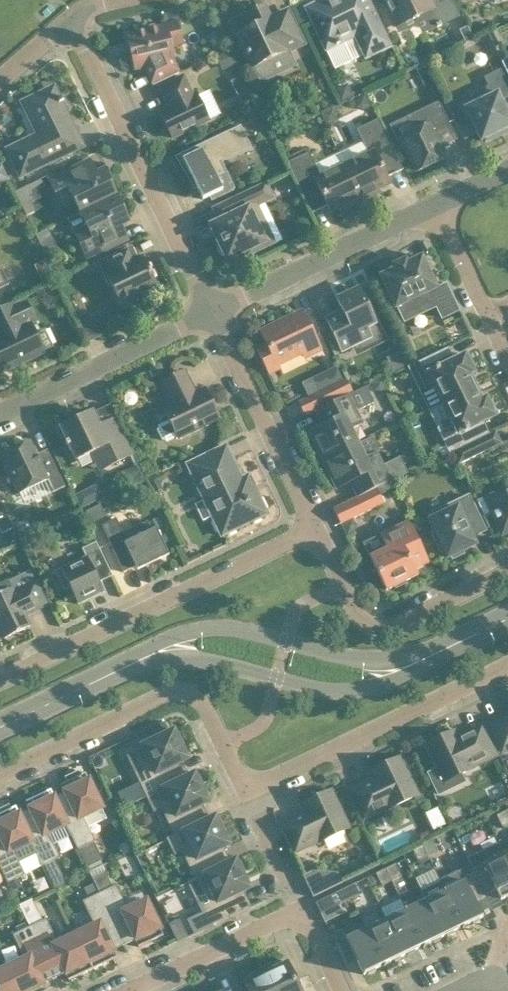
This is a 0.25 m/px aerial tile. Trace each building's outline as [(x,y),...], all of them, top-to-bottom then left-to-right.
[(306,8),(326,51),(355,37),(366,59),(393,46),(371,0),(323,0),(306,8)] [(397,26),(417,16),(424,20),(429,30),(436,26),(437,28),(442,26),(441,24),(457,16),(450,0),(384,0),(397,26)] [(264,6),(250,13),(248,14),(249,15),(232,23),(238,36),(239,36),(247,53),(246,54),(255,73),(259,77),(265,78),(270,75),(273,70),(272,65),(289,57),(287,52),(303,44),(288,11),(270,20),(264,6)] [(181,11),(165,14),(167,26),(178,23),(183,22),(181,11)] [(183,43),(182,40),(178,23),(167,26),(159,28),(156,26),(153,25),(151,26),(148,28),(147,31),(127,35),(135,69),(145,67),(153,85),(179,73),(173,60),(174,60),(171,46),(183,43)] [(474,40),(468,27),(460,30),(466,44),(474,40)] [(496,30),(489,33),(495,45),(501,42),(496,30)] [(231,49),(218,55),(225,70),(238,64),(231,49)] [(426,66),(416,70),(424,86),(434,81),(426,66)] [(484,77),(488,86),(485,88),(483,92),(486,99),(477,103),(471,101),(464,105),(462,110),(465,118),(471,120),(472,122),(478,133),(481,141),(484,140),(489,142),(495,139),(497,133),(507,128),(507,113),(502,100),(507,97),(507,84),(501,69),(484,77)] [(193,96),(184,77),(160,88),(170,107),(160,112),(173,138),(209,121),(197,95),(193,96)] [(21,100),(37,135),(7,149),(20,177),(86,146),(55,83),(21,100)] [(345,86),(334,91),(341,104),(354,98),(350,88),(345,86)] [(365,93),(352,100),(356,109),(363,111),(372,107),(365,93)] [(414,132),(401,138),(418,172),(445,159),(433,134),(451,125),(439,102),(407,117),(414,132)] [(260,109),(241,118),(244,124),(263,115),(260,109)] [(360,160),(345,166),(362,202),(380,193),(379,190),(391,184),(387,177),(403,170),(379,119),(357,130),(368,153),(359,158),(360,160)] [(472,122),(459,129),(464,140),(478,133),(472,122)] [(183,160),(180,162),(189,177),(191,175),(197,189),(203,201),(210,197),(212,201),(234,191),(227,175),(220,161),(240,153),(235,146),(247,140),(241,126),(198,146),(200,150),(183,158),(183,160)] [(289,132),(279,136),(284,146),(289,144),(292,138),(289,132)] [(362,202),(345,166),(331,173),(330,172),(321,176),(309,152),(287,163),(311,214),(328,206),(331,213),(343,207),(344,211),(362,202)] [(81,213),(117,196),(105,171),(97,174),(91,161),(50,180),(62,206),(75,200),(81,213)] [(9,181),(2,164),(0,165),(0,185),(9,181)] [(41,180),(34,183),(38,190),(44,187),(41,180)] [(248,255),(267,246),(274,242),(265,224),(256,205),(272,198),(265,183),(237,196),(216,206),(214,207),(220,221),(211,226),(219,243),(218,246),(218,249),(218,252),(220,254),(222,256),(226,257),(227,260),(246,251),(248,255)] [(87,258),(113,246),(128,239),(121,225),(129,221),(117,196),(81,213),(87,226),(74,232),(87,258)] [(120,306),(123,308),(127,309),(131,309),(134,306),(135,303),(135,299),(134,296),(157,285),(143,256),(137,259),(131,247),(100,262),(120,306)] [(380,277),(395,309),(398,307),(405,321),(437,306),(442,318),(459,310),(446,283),(437,288),(422,257),(407,264),(406,260),(393,266),(395,270),(380,277)] [(58,264),(52,268),(57,278),(67,273),(64,266),(58,264)] [(9,284),(2,269),(0,270),(0,289),(9,284)] [(51,269),(43,272),(42,277),(45,283),(55,278),(51,269)] [(56,284),(45,290),(48,297),(55,300),(62,296),(56,284)] [(327,318),(326,319),(342,352),(352,347),(355,346),(357,351),(384,338),(372,313),(374,312),(369,301),(365,303),(358,289),(337,299),(342,311),(327,318)] [(1,337),(0,337),(0,369),(2,373),(44,352),(43,350),(31,324),(36,321),(39,320),(29,300),(13,307),(12,305),(0,311),(0,334),(1,337)] [(89,313),(76,319),(88,343),(100,337),(89,313)] [(303,313),(262,333),(267,344),(257,349),(269,374),(280,368),(278,363),(303,351),(305,356),(320,349),(303,313)] [(451,361),(445,349),(409,366),(422,393),(436,387),(443,403),(430,409),(430,410),(476,387),(470,375),(474,373),(473,370),(474,367),(470,358),(467,357),(465,355),(451,361)] [(155,370),(145,374),(148,380),(157,375),(155,370)] [(161,441),(166,444),(219,418),(205,389),(193,394),(190,387),(192,386),(185,372),(162,383),(172,405),(164,408),(170,420),(159,425),(157,431),(161,441)] [(316,410),(317,411),(348,395),(353,393),(346,379),(317,393),(324,407),(316,410)] [(382,380),(372,385),(374,390),(382,392),(387,390),(382,380)] [(323,426),(310,432),(324,461),(358,444),(351,430),(363,425),(356,411),(374,403),(366,387),(348,395),(325,407),(317,411),(317,412),(323,426)] [(482,400),(476,387),(430,410),(444,404),(451,420),(442,424),(439,429),(451,453),(453,452),(478,440),(487,435),(481,423),(486,420),(495,416),(494,413),(495,410),(491,402),(488,400),(486,398),(482,400)] [(100,426),(93,412),(60,427),(67,441),(65,442),(67,446),(69,445),(76,460),(101,448),(109,466),(134,454),(117,418),(100,426)] [(337,489),(351,482),(358,497),(408,473),(400,457),(382,466),(376,453),(381,451),(374,436),(358,444),(324,461),(337,489)] [(453,452),(459,465),(484,452),(478,440),(453,452)] [(30,442),(2,455),(8,468),(5,469),(17,494),(48,479),(54,492),(65,487),(51,458),(41,463),(30,442)] [(267,514),(258,494),(248,474),(241,477),(226,446),(188,464),(195,480),(201,478),(218,514),(212,516),(222,536),(267,514)] [(139,465),(123,472),(128,483),(144,475),(139,465)] [(164,473),(149,480),(156,495),(164,491),(162,487),(164,483),(167,481),(164,473)] [(136,491),(134,497),(137,502),(142,504),(148,502),(150,496),(147,490),(141,488),(136,491)] [(384,504),(377,489),(334,509),(341,525),(354,519),(384,504)] [(488,500),(503,532),(507,530),(507,490),(488,500)] [(471,537),(486,531),(469,496),(433,513),(435,516),(430,518),(431,521),(436,532),(433,534),(441,551),(445,549),(448,557),(451,555),(453,559),(464,554),(462,550),(474,544),(471,537)] [(3,535),(15,529),(0,498),(0,529),(3,535)] [(102,505),(88,512),(94,523),(108,516),(102,505)] [(138,570),(145,567),(169,555),(156,528),(155,528),(155,529),(153,530),(148,521),(124,533),(117,519),(102,526),(124,572),(136,567),(138,570)] [(354,519),(341,525),(347,536),(353,533),(356,524),(354,519)] [(387,549),(370,557),(386,591),(394,587),(395,589),(407,583),(406,581),(410,579),(418,576),(417,574),(415,569),(429,562),(409,521),(381,535),(387,549)] [(29,535),(20,539),(24,547),(33,542),(29,535)] [(79,604),(80,604),(79,603),(103,592),(104,592),(100,583),(113,576),(96,542),(82,549),(86,557),(57,572),(65,589),(70,587),(79,604)] [(5,639),(30,627),(25,615),(30,613),(47,605),(36,582),(14,593),(12,588),(0,594),(0,628),(5,639)] [(489,724),(502,752),(507,749),(507,715),(489,724)] [(156,739),(127,753),(141,783),(149,779),(155,792),(147,796),(147,797),(195,774),(194,774),(191,775),(188,777),(181,762),(184,760),(187,759),(181,745),(184,744),(179,732),(175,734),(174,731),(167,734),(162,723),(151,729),(156,739)] [(454,731),(426,745),(438,768),(428,773),(438,794),(465,782),(461,774),(472,769),(471,767),(495,755),(482,727),(458,739),(454,731)] [(411,756),(403,760),(407,768),(415,764),(411,756)] [(364,818),(388,807),(389,809),(417,795),(399,758),(371,771),(375,779),(351,790),(364,818)] [(64,793),(54,797),(72,836),(79,849),(87,867),(103,860),(94,842),(95,841),(83,817),(102,807),(86,773),(81,775),(78,771),(65,777),(67,782),(66,782),(70,790),(64,793)] [(196,777),(195,774),(147,797),(154,811),(164,807),(170,818),(168,820),(175,835),(168,839),(168,840),(215,817),(209,820),(201,805),(208,802),(202,788),(205,787),(199,775),(196,777)] [(30,809),(19,814),(37,852),(44,866),(60,858),(54,845),(72,836),(54,797),(50,790),(47,791),(46,789),(33,795),(34,798),(32,799),(36,806),(30,809)] [(296,851),(319,840),(320,842),(348,828),(330,791),(302,804),(306,812),(282,823),(296,851)] [(37,852),(19,814),(15,807),(11,809),(9,804),(0,809),(0,865),(9,883),(25,875),(19,861),(37,852)] [(507,811),(497,815),(503,828),(507,825),(507,813),(507,811)] [(189,882),(189,883),(236,860),(229,863),(222,848),(229,845),(222,831),(226,830),(220,818),(217,820),(215,817),(168,840),(175,854),(185,850),(191,861),(188,863),(196,879),(189,882)] [(413,849),(419,861),(429,856),(423,844),(413,849)] [(502,853),(498,844),(468,859),(473,869),(487,899),(484,891),(494,886),(501,900),(507,897),(507,863),(503,852),(502,853)] [(487,899),(473,869),(468,859),(471,865),(440,880),(441,881),(463,929),(464,929),(463,927),(472,923),(473,925),(480,921),(479,919),(483,918),(476,904),(487,899)] [(237,863),(236,860),(189,883),(196,897),(206,893),(211,904),(205,908),(213,925),(250,907),(243,891),(249,888),(243,874),(246,873),(241,861),(237,863)] [(392,881),(402,876),(396,864),(386,869),(392,881)] [(376,873),(382,886),(392,881),(386,869),(376,873)] [(100,893),(125,945),(141,937),(144,943),(139,946),(139,947),(164,935),(147,901),(128,910),(117,885),(113,887),(105,871),(92,877),(100,893)] [(303,876),(313,897),(343,883),(338,872),(312,871),(303,876)] [(63,876),(51,882),(54,888),(66,883),(63,876)] [(19,878),(9,883),(13,890),(23,885),(19,878)] [(443,937),(446,935),(447,937),(454,934),(453,932),(462,928),(463,929),(441,881),(421,891),(426,900),(443,937)] [(357,883),(347,888),(352,899),(362,894),(357,883)] [(321,914),(340,905),(352,899),(347,888),(316,903),(321,914)] [(125,945),(100,893),(83,901),(95,926),(77,935),(93,969),(117,958),(117,956),(111,959),(108,953),(125,945)] [(440,938),(443,937),(426,900),(407,910),(406,908),(405,908),(424,948),(425,948),(424,946),(433,942),(434,944),(441,940),(440,938)] [(404,956),(407,954),(408,956),(415,953),(414,951),(423,947),(423,948),(424,948),(405,908),(404,909),(405,910),(386,919),(404,956)] [(30,927),(55,978),(71,971),(74,977),(68,980),(69,981),(93,969),(77,935),(58,944),(47,919),(30,927)] [(180,919),(169,924),(177,942),(188,937),(180,919)] [(400,957),(404,956),(386,919),(367,928),(367,927),(366,927),(385,967),(386,967),(385,965),(393,961),(394,963),(401,959),(400,957)] [(18,990),(41,990),(38,986),(55,978),(30,927),(13,935),(25,959),(7,968),(18,990)] [(384,967),(385,967),(366,927),(365,928),(366,929),(336,944),(346,966),(357,961),(364,975),(368,973),(369,975),(376,972),(375,970),(383,966),(384,967)] [(311,980),(299,986),(288,963),(283,965),(282,962),(283,961),(283,960),(263,967),(275,990),(316,990),(311,980)] [(263,967),(246,978),(247,979),(248,978),(249,981),(245,983),(249,990),(275,990),(263,967)] [(7,968),(0,972),(0,990),(18,990),(7,968)]
